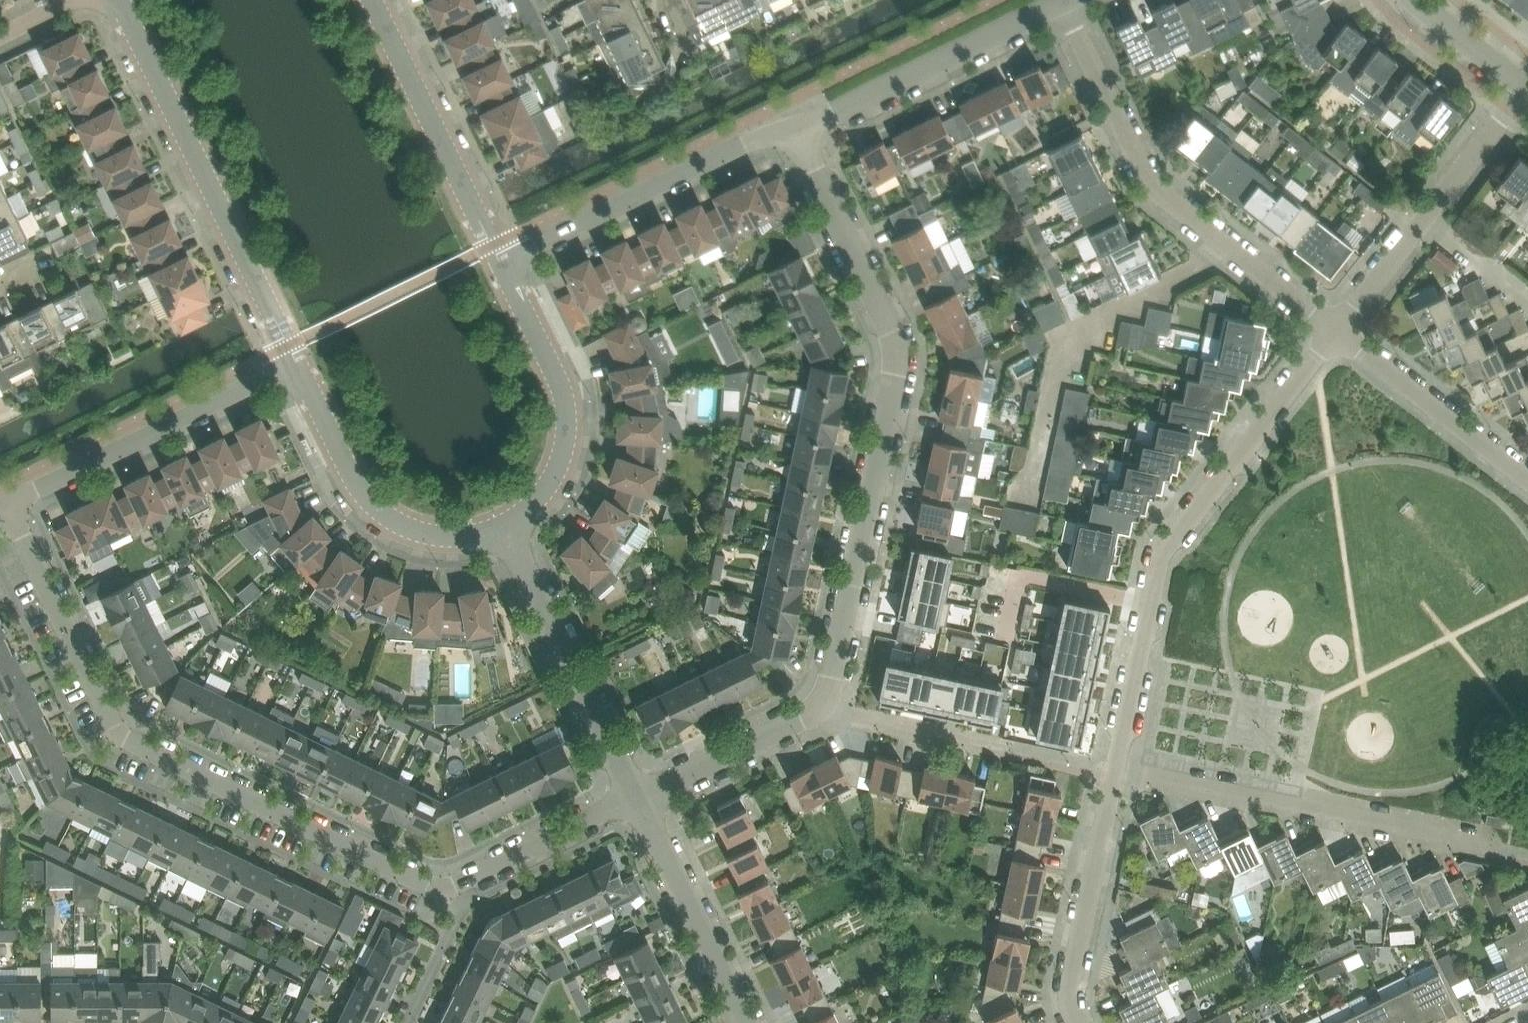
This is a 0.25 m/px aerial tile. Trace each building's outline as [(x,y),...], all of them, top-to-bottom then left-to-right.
[(440,22),(450,16),(476,4),(474,0),(430,0),(429,0),(440,22)] [(540,9),(549,5),(547,0),(536,0),(540,9)] [(597,18),(633,1),(633,0),(583,0),(577,3),(586,23),(597,18)] [(677,2),(697,44),(730,29),(716,0),(680,0),(677,2)] [(730,29),(761,14),(755,0),(716,0),(730,29)] [(1175,0),(1170,0),(1153,9),(1160,23),(1171,45),(1186,38),(1193,53),(1214,43),(1194,0),(1187,0),(1177,5),(1175,0)] [(1214,43),(1215,42),(1229,35),(1251,25),(1244,10),(1243,10),(1238,0),(1194,0),(1214,43)] [(1243,10),(1244,10),(1255,4),(1253,0),(1238,0),(1243,10)] [(1292,33),(1329,15),(1322,0),(1294,0),(1295,3),(1281,10),(1292,33)] [(1527,15),(1527,14),(1527,0),(1509,0),(1527,15)] [(599,42),(600,42),(643,21),(633,1),(597,18),(607,38),(599,42)] [(448,38),(458,59),(468,54),(494,41),(509,34),(499,13),(481,21),(474,6),(476,4),(450,16),(458,32),(448,38)] [(845,7),(840,10),(843,16),(848,14),(845,7)] [(1330,80),(1365,35),(1347,21),(1338,33),(1329,15),(1292,33),(1305,61),(1317,70),(1327,57),(1340,67),(1330,80)] [(1171,45),(1160,23),(1145,30),(1138,16),(1117,26),(1135,63),(1150,56),(1157,71),(1178,60),(1171,45)] [(607,38),(597,18),(586,23),(596,43),(599,42),(607,38)] [(539,19),(531,23),(539,39),(547,35),(539,19)] [(600,42),(610,63),(653,42),(643,21),(600,42)] [(559,26),(550,30),(555,40),(564,36),(559,26)] [(43,49),(53,70),(89,53),(79,31),(69,37),(66,31),(43,42),(45,48),(43,49)] [(1330,80),(1361,105),(1397,59),(1379,45),(1369,58),(1356,48),(1366,35),(1365,35),(1330,80)] [(564,36),(555,40),(561,50),(569,46),(564,36)] [(466,75),(476,96),(487,91),(510,79),(512,78),(511,76),(502,57),(499,58),(492,43),(494,42),(494,41),(468,54),(476,70),(466,75)] [(653,42),(610,63),(611,66),(620,84),(629,79),(633,88),(637,95),(664,82),(658,69),(656,66),(660,65),(663,63),(660,55),(653,42)] [(736,45),(729,48),(733,57),(740,53),(736,45)] [(757,48),(742,55),(746,64),(762,57),(757,48)] [(61,86),(72,108),(108,90),(97,69),(87,74),(79,58),(90,53),(89,53),(53,70),(54,71),(46,75),(54,90),(61,86)] [(1361,105),(1393,130),(1428,84),(1410,70),(1400,82),(1388,72),(1398,60),(1397,59),(1361,105)] [(15,78),(6,60),(0,64),(0,77),(3,84),(15,78)] [(1040,64),(1017,75),(1031,105),(1062,91),(1050,67),(1043,71),(1040,64)] [(1238,65),(1228,70),(1232,79),(1242,74),(1238,65)] [(574,67),(566,71),(566,72),(571,82),(580,78),(574,67)] [(1232,79),(1237,89),(1247,84),(1242,74),(1232,79)] [(1006,80),(983,92),(998,122),(1019,111),(1031,105),(1017,75),(1016,76),(1019,82),(1010,87),(1006,80)] [(1257,75),(1249,86),(1259,94),(1268,83),(1257,75)] [(3,84),(14,107),(26,101),(15,78),(3,84)] [(580,78),(571,82),(578,96),(587,91),(580,78)] [(484,112),(494,133),(530,115),(520,94),(518,95),(511,82),(510,79),(487,91),(494,107),(484,112)] [(1428,84),(1393,130),(1411,144),(1422,131),(1435,142),(1460,109),(1442,94),(1432,107),(1419,97),(1429,85),(1428,84)] [(520,94),(530,115),(542,110),(532,88),(520,94)] [(79,124),(90,145),(126,127),(116,106),(105,111),(98,96),(108,91),(108,90),(72,108),(74,107),(82,122),(79,124)] [(963,110),(953,115),(965,138),(998,122),(983,92),(960,103),(963,110)] [(576,94),(566,99),(569,105),(576,108),(582,105),(576,94)] [(1246,105),(1255,112),(1261,103),(1253,97),(1246,105)] [(0,99),(0,113),(9,109),(3,98),(0,99)] [(1261,103),(1255,112),(1264,118),(1270,110),(1261,103)] [(544,109),(553,127),(562,123),(553,104),(544,109)] [(1202,104),(1173,142),(1191,157),(1221,119),(1202,104)] [(583,108),(572,113),(578,124),(588,119),(583,108)] [(530,115),(494,133),(505,154),(515,149),(523,166),(546,154),(546,153),(552,150),(554,148),(556,146),(558,144),(559,141),(559,138),(553,127),(544,109),(542,110),(530,115)] [(1025,122),(1019,111),(998,122),(1003,132),(1025,122)] [(940,113),(916,124),(931,154),(957,142),(965,138),(953,115),(943,120),(940,113)] [(1221,119),(1191,157),(1198,162),(1209,170),(1209,171),(1229,145),(1233,140),(1234,138),(1239,133),(1221,119)] [(1168,122),(1158,127),(1165,141),(1175,137),(1168,122)] [(884,140),(883,141),(898,171),(931,154),(916,124),(893,136),(897,142),(887,147),(884,140)] [(1282,133),(1291,140),(1297,131),(1289,125),(1282,133)] [(1047,137),(1052,148),(1075,137),(1070,126),(1047,137)] [(10,130),(9,131),(14,143),(23,139),(17,127),(10,130)] [(98,161),(108,182),(144,164),(134,143),(123,148),(116,133),(126,128),(126,127),(90,145),(84,148),(91,164),(98,161)] [(1297,131),(1291,140),(1300,147),(1306,138),(1297,131)] [(1048,150),(1058,171),(1093,154),(1083,133),(1075,137),(1052,148),(1048,150)] [(1339,137),(1330,150),(1341,158),(1350,146),(1339,137)] [(965,138),(959,141),(964,151),(969,148),(969,147),(965,138)] [(1209,171),(1205,176),(1223,190),(1247,159),(1253,152),(1234,138),(1233,140),(1229,145),(1209,171)] [(23,139),(14,143),(20,154),(28,150),(23,139)] [(898,171),(883,141),(860,152),(863,159),(856,162),(868,186),(898,171)] [(1316,146),(1306,159),(1323,172),(1327,168),(1333,159),(1325,153),(1316,146)] [(9,170),(0,151),(0,175),(9,170)] [(1058,171),(1068,191),(1103,175),(1093,154),(1058,171)] [(1519,223),(1527,212),(1527,162),(1520,156),(1495,188),(1508,198),(1500,208),(1519,223)] [(974,159),(963,165),(973,187),(985,181),(974,159)] [(1223,190),(1241,204),(1265,173),(1247,159),(1223,190)] [(1333,159),(1327,168),(1336,175),(1342,166),(1333,159)] [(1012,168),(1002,172),(1012,194),(1022,189),(1036,182),(1026,161),(1012,168)] [(116,198),(126,219),(162,202),(152,180),(141,186),(134,170),(144,165),(144,164),(108,182),(108,183),(111,182),(118,197),(116,198)] [(988,165),(980,169),(982,173),(985,181),(996,176),(997,175),(993,167),(988,165)] [(1265,173),(1241,204),(1259,218),(1283,187),(1289,180),(1271,166),(1265,173)] [(37,168),(29,172),(34,184),(43,180),(37,168)] [(758,175),(737,185),(755,221),(758,220),(768,215),(777,225),(779,224),(794,217),(787,203),(792,200),(780,177),(764,185),(758,175)] [(1068,191),(1078,212),(1113,195),(1103,175),(1068,191)] [(9,196),(0,178),(0,200),(9,196)] [(43,180),(34,184),(40,196),(48,192),(43,180)] [(1354,189),(1363,196),(1369,188),(1361,181),(1354,189)] [(706,213),(705,214),(717,237),(718,239),(725,254),(735,249),(738,239),(734,231),(737,230),(755,221),(737,185),(716,195),(721,206),(706,213)] [(1259,218),(1277,232),(1301,201),(1283,187),(1259,218)] [(1369,188),(1363,196),(1362,197),(1381,212),(1388,202),(1369,188)] [(1022,189),(1012,194),(1017,204),(1027,199),(1022,189)] [(925,191),(911,198),(913,202),(919,213),(933,206),(925,191)] [(1078,212),(1068,191),(1054,198),(1064,219),(1078,212)] [(1078,212),(1088,232),(1123,216),(1113,195),(1078,212)] [(19,216),(9,196),(0,200),(0,226),(19,216)] [(58,198),(50,202),(55,213),(63,210),(58,198)] [(1031,201),(1021,206),(1024,213),(1032,210),(1034,209),(1031,201)] [(1293,247),(1294,248),(1319,215),(1301,201),(1277,232),(1295,245),(1293,247)] [(134,235),(144,257),(180,239),(170,218),(160,223),(152,207),(163,202),(162,202),(126,219),(126,220),(129,219),(136,234),(134,235)] [(890,213),(895,225),(919,213),(913,202),(890,213)] [(684,224),(669,232),(668,232),(679,255),(680,255),(695,247),(697,250),(718,239),(717,237),(705,214),(706,213),(701,203),(679,214),(684,224)] [(894,238),(905,262),(949,240),(934,208),(919,215),(919,213),(895,225),(900,235),(894,238)] [(1037,220),(1032,210),(1024,213),(1023,214),(1027,225),(1037,220)] [(1519,223),(1527,230),(1527,212),(1519,223)] [(1294,248),(1312,262),(1335,231),(1318,218),(1319,216),(1319,215),(1294,248)] [(4,263),(31,250),(26,239),(29,238),(19,216),(0,226),(0,255),(4,263)] [(1088,232),(1099,253),(1142,232),(1141,231),(1132,236),(1123,216),(1088,232)] [(1027,225),(1032,235),(1042,230),(1037,220),(1027,225)] [(1335,231),(1312,262),(1330,276),(1354,246),(1343,238),(1352,226),(1344,220),(1335,231)] [(647,242),(631,250),(642,274),(643,273),(644,276),(643,276),(647,284),(663,277),(659,268),(681,257),(680,255),(679,255),(668,232),(669,232),(664,221),(642,232),(647,242)] [(89,222),(74,230),(80,242),(95,235),(89,222)] [(805,254),(820,243),(806,225),(791,236),(805,254)] [(52,241),(59,256),(81,246),(74,230),(52,241)] [(1042,230),(1032,235),(1037,245),(1047,240),(1042,230)] [(1096,254),(1099,253),(1088,232),(1075,239),(1085,260),(1096,254)] [(1096,254),(1106,275),(1152,252),(1142,232),(1099,253),(1096,254)] [(1024,233),(1014,237),(1019,247),(1029,243),(1024,233)] [(1493,234),(1485,244),(1494,250),(1501,240),(1493,234)] [(949,240),(964,271),(975,266),(960,235),(949,240)] [(152,272),(162,294),(199,276),(188,255),(178,260),(170,245),(181,240),(180,239),(144,257),(145,257),(147,256),(154,271),(152,272)] [(610,261),(594,268),(605,292),(606,291),(621,284),(629,301),(650,290),(647,284),(643,276),(644,276),(643,273),(642,274),(631,250),(626,239),(604,250),(610,261)] [(923,281),(928,292),(966,273),(964,271),(949,240),(905,262),(913,278),(916,285),(923,281)] [(1037,245),(1042,255),(1051,251),(1046,240),(1037,245)] [(1056,262),(1051,251),(1042,255),(1047,266),(1056,262)] [(1152,252),(1106,275),(1117,296),(1162,273),(1152,252)] [(770,270),(780,292),(812,276),(805,260),(804,261),(801,254),(770,270)] [(594,268),(589,258),(567,268),(572,279),(567,281),(572,292),(559,298),(574,328),(588,322),(579,304),(584,302),(585,304),(607,294),(606,291),(605,292),(594,268)] [(1057,261),(1047,266),(1052,276),(1062,271),(1057,261)] [(1062,271),(1052,276),(1057,286),(1066,281),(1062,271)] [(926,305),(937,328),(968,314),(957,292),(971,285),(966,273),(928,292),(933,302),(926,305)] [(1117,296),(1106,275),(1093,281),(1103,302),(1117,296)] [(199,276),(162,294),(173,315),(175,314),(183,330),(206,319),(198,302),(209,297),(199,276)] [(780,292),(791,313),(822,298),(819,292),(820,292),(812,276),(780,292)] [(1463,284),(1462,289),(1466,298),(1470,306),(1471,307),(1479,303),(1489,297),(1490,297),(1480,276),(1469,281),(1468,282),(1463,284)] [(77,287),(55,298),(72,333),(109,315),(92,281),(77,288),(77,287)] [(1057,286),(1062,296),(1071,292),(1066,281),(1057,286)] [(700,302),(691,284),(672,293),(681,311),(700,302)] [(1062,296),(1072,317),(1084,311),(1074,290),(1071,292),(1062,296)] [(1446,292),(1410,310),(1421,331),(1456,313),(1470,306),(1466,298),(1452,305),(1446,292)] [(1490,297),(1489,297),(1499,319),(1509,313),(1510,313),(1500,292),(1490,297)] [(42,304),(21,315),(38,350),(72,333),(55,298),(54,298),(55,299),(43,305),(42,304)] [(791,313),(802,335),(833,320),(822,298),(791,313)] [(1056,298),(1045,304),(1056,325),(1067,320),(1056,298)] [(727,309),(730,316),(742,311),(738,303),(727,309)] [(1056,325),(1045,304),(1034,309),(1042,326),(1045,331),(1056,325)] [(1145,330),(1156,332),(1161,309),(1149,306),(1145,325),(1145,330)] [(1456,313),(1421,331),(1431,351),(1441,347),(1466,334),(1466,333),(1463,327),(1461,323),(1475,316),(1471,307),(1470,306),(1456,313)] [(968,314),(984,346),(995,341),(979,308),(968,314)] [(1509,313),(1519,334),(1527,329),(1527,325),(1520,308),(1510,313),(1509,313)] [(1173,311),(1161,309),(1156,332),(1159,333),(1168,335),(1173,311)] [(742,311),(730,316),(734,324),(746,318),(742,311)] [(1210,311),(1205,334),(1209,335),(1220,337),(1268,347),(1270,338),(1264,336),(1266,323),(1225,314),(1210,311)] [(956,348),(960,358),(988,354),(984,346),(968,314),(937,328),(949,352),(956,348)] [(0,325),(0,360),(3,367),(4,367),(9,378),(33,366),(28,355),(38,350),(21,315),(20,315),(20,316),(8,322),(8,321),(0,325)] [(632,318),(630,324),(633,330),(639,333),(646,330),(648,323),(645,317),(638,315),(632,318)] [(709,325),(722,351),(735,345),(722,319),(709,325)] [(815,356),(817,361),(834,358),(829,349),(844,342),(833,320),(802,335),(812,357),(815,356)] [(1117,343),(1129,346),(1134,322),(1122,320),(1117,343)] [(1145,330),(1145,325),(1134,322),(1129,346),(1141,348),(1142,345),(1145,330)] [(606,334),(612,347),(635,335),(633,330),(630,324),(629,323),(606,334)] [(1466,334),(1441,347),(1444,353),(1451,367),(1461,362),(1496,345),(1486,324),(1476,329),(1466,334)] [(1042,326),(1023,335),(1032,354),(1051,345),(1045,331),(1042,326)] [(635,335),(612,347),(622,368),(612,370),(617,393),(628,391),(627,391),(653,386),(662,385),(673,382),(668,358),(662,360),(651,336),(647,329),(646,330),(639,333),(635,335)] [(651,336),(662,360),(668,358),(675,355),(662,330),(651,336)] [(1145,330),(1142,345),(1156,348),(1159,333),(1156,332),(1145,330)] [(1220,337),(1215,360),(1252,368),(1257,369),(1260,356),(1266,357),(1268,347),(1220,337)] [(747,349),(752,359),(763,354),(758,344),(747,349)] [(735,345),(722,351),(728,364),(741,357),(735,345)] [(1496,345),(1461,362),(1471,383),(1481,378),(1506,365),(1502,355),(1496,345)] [(763,354),(752,359),(754,365),(766,359),(763,354)] [(951,367),(945,392),(978,399),(992,402),(997,378),(983,375),(988,354),(960,358),(958,368),(951,367)] [(1481,378),(1486,387),(1491,398),(1501,393),(1526,381),(1521,370),(1527,366),(1527,358),(1526,355),(1516,360),(1506,365),(1481,378)] [(1204,357),(1199,380),(1237,388),(1241,389),(1244,376),(1250,377),(1252,368),(1215,360),(1204,357)] [(814,364),(809,388),(843,395),(848,371),(839,369),(834,358),(817,361),(819,365),(814,364)] [(2,390),(13,385),(9,378),(4,367),(3,367),(0,360),(0,386),(2,390)] [(725,374),(724,384),(746,386),(750,370),(749,369),(725,374)] [(754,376),(753,380),(767,383),(767,379),(768,374),(757,372),(755,371),(754,376)] [(1183,400),(1221,408),(1225,409),(1228,396),(1235,398),(1235,393),(1236,389),(1237,388),(1199,380),(1188,378),(1185,394),(1183,400)] [(753,380),(752,388),(765,391),(767,383),(753,380)] [(1501,393),(1504,401),(1511,414),(1521,409),(1527,405),(1527,380),(1526,381),(1501,393)] [(746,386),(724,384),(721,409),(741,410),(746,386)] [(621,412),(620,437),(631,437),(657,438),(656,439),(660,439),(660,438),(681,440),(681,434),(681,429),(678,421),(671,416),(668,417),(662,385),(653,386),(627,391),(628,391),(632,413),(621,412)] [(1066,387),(1064,399),(1088,404),(1090,392),(1066,387)] [(809,388),(804,412),(839,419),(842,402),(843,395),(809,388)] [(1036,412),(1041,391),(1029,388),(1025,409),(1036,412)] [(23,390),(18,393),(22,401),(31,397),(29,392),(23,390)] [(940,416),(940,417),(942,418),(947,419),(945,430),(982,438),(988,439),(993,440),(996,430),(989,428),(994,402),(992,402),(978,399),(945,392),(941,410),(940,416)] [(1168,420),(1172,398),(1161,396),(1157,418),(1168,420)] [(1157,418),(1156,418),(1209,430),(1212,417),(1219,418),(1221,408),(1183,400),(1172,398),(1168,420),(1157,418)] [(1064,399),(1061,411),(1062,411),(1085,416),(1088,404),(1064,399)] [(1527,423),(1527,405),(1511,414),(1521,409),(1527,423)] [(721,409),(720,423),(738,424),(741,410),(721,409)] [(1060,422),(1083,426),(1085,416),(1062,411),(1060,422)] [(747,412),(745,423),(753,425),(756,413),(747,412)] [(804,412),(799,435),(833,442),(834,436),(835,436),(839,419),(804,412)] [(1141,438),(1152,441),(1156,418),(1140,415),(1136,437),(1141,438)] [(240,429),(245,439),(257,462),(256,462),(257,465),(279,454),(278,452),(284,449),(272,426),(267,428),(261,418),(240,429)] [(1141,438),(1141,439),(1194,450),(1196,437),(1203,439),(1205,429),(1209,430),(1156,418),(1152,441),(1141,438)] [(1083,426),(1060,422),(1057,432),(1080,437),(1083,426)] [(753,425),(745,423),(742,436),(750,438),(753,425)] [(934,446),(930,465),(977,475),(978,475),(983,453),(985,453),(988,439),(982,438),(945,430),(943,441),(938,440),(935,439),(935,441),(934,446)] [(1057,432),(1055,444),(1078,449),(1081,437),(1057,432)] [(799,435),(794,459),(828,466),(833,442),(799,435)] [(224,436),(202,447),(207,457),(208,457),(219,480),(220,483),(221,483),(225,492),(245,482),(241,473),(242,472),(241,470),(256,462),(257,462),(245,439),(229,447),(224,436)] [(1127,436),(1122,459),(1125,459),(1173,470),(1178,471),(1181,458),(1187,459),(1188,454),(1189,450),(1189,449),(1152,441),(1141,439),(1134,437),(1127,436)] [(619,456),(611,479),(622,483),(622,482),(647,490),(646,491),(649,492),(657,469),(655,468),(656,439),(657,438),(631,437),(629,459),(619,456)] [(1055,444),(1052,456),(1076,461),(1076,460),(1078,449),(1055,444)] [(1014,445),(1010,468),(1020,470),(1024,466),(1028,448),(1014,445)] [(165,465),(170,475),(171,475),(182,498),(182,499),(183,501),(191,515),(212,505),(203,488),(219,480),(208,457),(207,457),(192,465),(187,454),(165,465)] [(1076,461),(1052,456),(1050,468),(1073,473),(1073,472),(1076,461)] [(737,458),(735,471),(743,472),(746,460),(737,458)] [(794,459),(789,482),(823,489),(825,480),(828,478),(829,472),(827,469),(828,466),(794,459)] [(1125,459),(1120,482),(1162,491),(1165,478),(1171,479),(1173,470),(1125,459)] [(925,489),(925,490),(927,490),(932,492),(930,502),(955,508),(971,511),(973,500),(972,499),(977,475),(930,465),(926,483),(925,489)] [(1073,473),(1050,468),(1046,484),(1070,489),(1073,473)] [(1000,470),(998,478),(1008,480),(1010,472),(1000,470)] [(743,472),(735,471),(732,483),(740,485),(743,472)] [(128,483),(133,494),(134,493),(145,517),(144,517),(145,519),(167,509),(166,506),(182,499),(182,498),(171,475),(170,475),(155,483),(150,473),(128,483)] [(1098,477),(1093,500),(1146,511),(1149,498),(1156,500),(1157,490),(1162,491),(1120,482),(1098,477)] [(592,518),(602,524),(602,523),(623,538),(634,546),(641,550),(654,530),(637,518),(644,497),(646,491),(647,490),(622,482),(622,483),(615,503),(606,498),(592,518)] [(789,482),(784,506),(818,513),(820,504),(823,501),(824,496),(822,492),(823,489),(789,482)] [(1044,496),(1067,501),(1070,489),(1046,484),(1044,496)] [(266,500),(272,513),(296,501),(290,489),(266,500)] [(112,491),(91,501),(109,537),(130,527),(129,524),(144,517),(145,517),(134,493),(133,494),(118,501),(112,491)] [(679,501),(649,492),(646,491),(644,497),(667,504),(663,519),(673,522),(679,501)] [(710,496),(705,501),(706,506),(711,507),(716,502),(715,497),(710,496)] [(922,500),(917,526),(924,528),(923,535),(940,539),(939,547),(962,552),(965,538),(950,532),(955,508),(930,502),(922,500)] [(1078,520),(1130,532),(1133,519),(1140,520),(1142,511),(1146,512),(1146,511),(1093,500),(1089,522),(1078,520)] [(109,537),(91,501),(70,511),(75,522),(59,530),(70,553),(87,545),(94,561),(115,550),(109,537)] [(272,513),(248,525),(287,570),(301,557),(321,541),(330,534),(314,516),(306,523),(296,501),(272,513)] [(727,505),(725,518),(733,519),(736,507),(727,505)] [(1000,528),(1012,531),(1017,507),(1005,505),(1004,507),(1002,517),(1000,528)] [(784,506),(779,529),(813,536),(814,534),(816,531),(818,526),(816,522),(818,513),(784,506)] [(995,506),(993,515),(1002,517),(1004,507),(995,506)] [(1012,531),(1023,533),(1028,510),(1017,507),(1012,531)] [(1028,510),(1023,533),(1035,536),(1040,512),(1028,510)] [(243,517),(238,519),(242,528),(250,524),(247,518),(243,517)] [(733,519),(725,518),(722,530),(731,532),(733,519)] [(1078,520),(1073,543),(1121,553),(1123,544),(1117,542),(1119,530),(1130,532),(1078,520)] [(602,523),(602,524),(589,542),(582,534),(564,550),(572,559),(567,563),(597,597),(620,576),(616,573),(607,562),(623,538),(602,523)] [(779,529),(774,553),(808,560),(809,557),(811,555),(813,549),(811,546),(813,536),(779,529)] [(199,537),(191,541),(195,549),(203,545),(199,537)] [(623,538),(619,545),(630,552),(634,546),(623,538)] [(299,559),(297,561),(317,585),(310,595),(330,609),(339,595),(339,596),(341,593),(355,571),(356,572),(362,563),(342,549),(336,558),(322,541),(321,541),(301,557),(302,558),(299,560),(299,559)] [(1121,553),(1073,543),(1068,566),(1110,575),(1113,562),(1119,563),(1121,553)] [(616,573),(630,552),(619,545),(607,562),(616,573)] [(912,548),(907,570),(947,578),(947,577),(951,556),(952,556),(952,555),(912,546),(911,548),(912,548)] [(712,577),(721,579),(726,554),(717,553),(712,577)] [(774,553),(769,576),(803,584),(808,560),(774,553)] [(982,563),(980,574),(988,576),(990,564),(982,563)] [(192,570),(180,576),(184,583),(195,578),(193,573),(192,570)] [(907,570),(903,592),(947,601),(947,600),(952,578),(947,577),(947,578),(907,570)] [(387,620),(388,617),(396,592),(397,592),(401,582),(378,574),(374,584),(356,572),(355,571),(341,593),(365,609),(364,612),(387,620)] [(121,587),(104,595),(107,602),(106,602),(114,618),(146,602),(154,599),(162,594),(151,573),(143,577),(143,576),(135,580),(121,587)] [(769,576),(764,600),(799,607),(802,590),(803,584),(769,576)] [(195,578),(184,583),(188,590),(199,585),(195,578)] [(94,584),(85,588),(91,600),(104,594),(100,585),(94,584)] [(974,584),(972,596),(980,598),(982,586),(974,584)] [(679,592),(677,600),(682,605),(689,605),(694,601),(696,594),(690,588),(683,588),(679,592)] [(387,620),(382,636),(391,639),(391,637),(415,639),(414,645),(418,645),(438,647),(438,644),(439,631),(440,631),(440,628),(439,628),(441,602),(442,602),(443,591),(419,589),(418,600),(397,592),(396,592),(388,617),(387,620)] [(439,631),(438,644),(474,646),(474,649),(497,644),(493,625),(499,624),(494,599),(488,600),(486,589),(462,593),(464,604),(442,602),(441,602),(439,628),(440,628),(440,631),(439,631)] [(897,614),(897,615),(902,616),(925,621),(946,626),(952,601),(947,600),(947,601),(903,592),(898,614),(897,614)] [(705,610),(718,613),(721,596),(709,593),(705,610)] [(1061,598),(1056,622),(1061,623),(1061,622),(1105,632),(1110,609),(1110,610),(1111,608),(1061,598)] [(764,600),(759,623),(793,631),(794,624),(795,624),(799,607),(764,600)] [(146,602),(114,618),(121,634),(122,633),(125,639),(156,624),(152,615),(146,602)] [(1026,602),(1024,614),(1032,616),(1034,604),(1026,602)] [(211,611),(200,617),(204,624),(215,619),(211,611)] [(691,617),(697,628),(705,624),(699,613),(691,617)] [(1024,614),(1021,626),(1029,628),(1032,616),(1024,614)] [(902,616),(900,628),(923,633),(924,630),(925,622),(902,616)] [(215,619),(204,624),(207,631),(218,625),(215,619)] [(687,619),(679,622),(685,634),(693,630),(687,619)] [(685,634),(679,622),(672,626),(677,638),(685,634)] [(925,622),(924,630),(936,632),(937,624),(925,622)] [(1061,623),(1056,644),(1100,654),(1105,632),(1061,622),(1061,623)] [(10,643),(0,623),(0,647),(10,643)] [(759,648),(753,651),(767,662),(777,657),(778,653),(788,655),(793,631),(759,623),(754,647),(759,648)] [(156,624),(125,639),(129,648),(135,661),(167,646),(156,624)] [(900,628),(897,639),(921,644),(923,633),(900,628)] [(216,643),(224,647),(230,635),(222,631),(216,643)] [(952,634),(951,642),(962,645),(964,637),(952,634)] [(230,635),(224,647),(232,651),(238,639),(230,635)] [(964,637),(962,645),(974,647),(976,639),(964,637)] [(648,638),(636,644),(640,652),(651,646),(648,638)] [(986,641),(984,650),(997,652),(998,644),(986,641)] [(19,662),(10,643),(0,647),(0,671),(19,662)] [(640,652),(636,644),(625,649),(629,657),(640,652)] [(1052,666),(1052,667),(1095,676),(1100,654),(1056,644),(1052,666)] [(167,646),(135,661),(138,665),(146,683),(161,676),(164,681),(176,671),(176,669),(178,668),(169,650),(167,646)] [(1017,647),(1014,659),(1022,661),(1025,649),(1017,647)] [(260,650),(256,658),(267,664),(271,656),(260,650)] [(748,651),(726,662),(741,693),(763,682),(756,668),(767,662),(753,651),(749,653),(748,651)] [(271,656),(267,664),(279,670),(283,661),(271,656)] [(1014,659),(1012,671),(1020,673),(1022,661),(1014,659)] [(884,682),(879,702),(881,702),(881,701),(903,706),(911,667),(910,667),(889,662),(888,661),(887,668),(884,667),(881,681),(884,682)] [(29,681),(19,662),(0,671),(0,695),(29,681)] [(726,662),(704,672),(719,704),(741,693),(726,662)] [(911,667),(903,706),(925,711),(934,672),(935,672),(936,667),(911,662),(910,667),(911,667)] [(1042,664),(1037,688),(1047,690),(1047,689),(1091,698),(1095,676),(1052,667),(1052,666),(1042,664)] [(176,671),(164,681),(166,686),(171,696),(166,705),(189,716),(204,685),(182,674),(180,678),(178,673),(176,671)] [(303,671),(299,679),(311,684),(315,677),(303,671)] [(704,672),(682,683),(697,714),(719,704),(704,672)] [(934,672),(925,711),(947,716),(956,677),(955,676),(935,672),(934,672)] [(956,677),(947,716),(970,720),(979,676),(956,672),(955,676),(956,677)] [(978,681),(970,720),(992,725),(992,726),(993,726),(994,721),(999,698),(1002,686),(1002,681),(979,676),(978,681)] [(315,677),(311,684),(322,690),(326,682),(315,677)] [(374,677),(367,692),(385,701),(392,686),(374,677)] [(8,716),(38,701),(29,681),(0,695),(0,700),(8,716)] [(682,683),(661,694),(676,726),(692,718),(692,717),(697,714),(682,683)] [(204,685),(189,716),(190,717),(195,719),(194,720),(210,727),(226,695),(206,686),(204,685)] [(1002,686),(999,698),(1007,700),(1010,688),(1002,686)] [(1042,710),(1042,711),(1086,720),(1091,698),(1047,689),(1047,690),(1042,710)] [(346,692),(342,700),(344,701),(354,706),(354,705),(358,697),(350,694),(348,693),(346,692)] [(676,726),(661,694),(638,704),(640,707),(637,708),(638,712),(639,715),(642,718),(644,717),(654,736),(660,733),(661,733),(676,726)] [(226,695),(210,727),(214,729),(226,735),(226,734),(232,737),(247,706),(229,697),(226,695)] [(354,705),(354,706),(365,711),(369,703),(358,697),(354,705)] [(527,697),(516,702),(520,710),(531,705),(527,697)] [(999,698),(994,721),(1006,724),(1011,700),(1007,700),(999,698)] [(0,720),(0,727),(6,740),(17,735),(48,720),(38,701),(8,716),(0,720)] [(520,710),(516,702),(504,708),(508,716),(520,710)] [(443,703),(435,703),(435,704),(435,722),(443,722),(443,703)] [(409,709),(409,717),(433,728),(434,705),(429,704),(428,710),(409,709)] [(247,706),(232,737),(238,740),(254,747),(269,716),(253,708),(247,706)] [(269,716),(254,747),(256,749),(258,752),(260,753),(263,755),(267,754),(275,758),(290,727),(295,716),(274,706),(269,716)] [(1033,708),(1028,733),(1043,736),(1042,739),(1056,742),(1057,739),(1082,744),(1082,743),(1081,743),(1086,720),(1042,711),(1042,710),(1033,708)] [(390,713),(386,721),(391,724),(397,726),(401,718),(397,716),(395,716),(390,713)] [(401,718),(397,726),(409,732),(413,724),(401,718)] [(484,718),(472,724),(476,732),(488,726),(484,718)] [(17,735),(27,755),(57,740),(48,720),(17,735)] [(476,732),(472,724),(461,729),(465,737),(476,732)] [(290,727),(275,758),(278,759),(279,763),(284,765),(288,764),(297,768),(312,737),(300,731),(290,727)] [(449,735),(455,747),(463,743),(457,731),(449,735)] [(430,733),(424,744),(432,748),(438,736),(430,733)] [(438,736),(432,748),(440,752),(445,742),(446,740),(438,736)] [(312,737),(297,768),(305,772),(307,776),(312,778),(316,778),(318,779),(321,773),(334,748),(324,743),(312,737)] [(57,740),(27,755),(18,759),(28,779),(28,778),(67,759),(57,740)] [(562,742),(540,752),(556,784),(571,777),(571,776),(578,773),(568,754),(570,753),(570,749),(569,745),(566,743),(563,744),(562,742)] [(321,773),(318,779),(327,783),(329,786),(331,788),(334,789),(338,788),(341,790),(344,784),(357,759),(347,754),(334,748),(321,773)] [(540,752),(519,763),(534,794),(540,791),(540,792),(556,784),(540,752)] [(837,753),(814,765),(829,795),(852,784),(858,785),(860,775),(863,758),(851,755),(840,760),(837,753)] [(877,755),(876,760),(872,778),(870,787),(907,795),(912,770),(901,767),(903,760),(877,755)] [(876,760),(863,758),(860,775),(872,778),(876,760)] [(42,807),(49,800),(74,775),(67,759),(28,778),(42,807)] [(344,784),(341,790),(356,797),(361,800),(377,769),(371,766),(357,759),(344,784)] [(519,763),(497,774),(512,805),(534,794),(519,763)] [(829,795),(814,765),(791,776),(794,783),(783,788),(794,812),(829,795)] [(923,772),(912,770),(907,795),(944,803),(951,770),(925,765),(923,772)] [(377,769),(361,800),(367,803),(379,809),(383,811),(398,779),(394,777),(377,769)] [(976,776),(951,770),(944,803),(981,811),(986,786),(974,783),(976,776)] [(1031,773),(1023,810),(1056,817),(1062,792),(1054,790),(1057,778),(1031,773)] [(497,774),(475,784),(490,815),(512,805),(497,774)] [(49,800),(75,813),(90,782),(74,775),(49,800)] [(398,779),(383,811),(398,819),(399,818),(403,820),(418,789),(398,779)] [(75,813),(95,822),(109,792),(90,782),(75,813)] [(454,797),(447,800),(448,818),(461,812),(468,826),(490,815),(475,784),(453,795),(454,797)] [(0,792),(0,798),(7,813),(17,809),(7,789),(0,792)] [(418,789),(403,820),(427,831),(431,822),(435,824),(448,818),(447,800),(441,804),(442,800),(418,789)] [(95,822),(114,832),(129,801),(109,792),(95,822)] [(717,820),(728,843),(758,828),(741,794),(718,806),(723,817),(717,820)] [(114,832),(111,838),(130,848),(131,846),(134,840),(148,811),(129,801),(114,832)] [(1197,865),(1169,807),(1145,819),(1144,827),(1158,857),(1166,853),(1171,864),(1192,855),(1197,865)] [(1219,854),(1225,852),(1225,851),(1208,816),(1200,820),(1198,816),(1190,819),(1189,818),(1178,824),(1170,807),(1169,807),(1197,865),(1203,876),(1209,877),(1221,871),(1224,865),(1219,854)] [(1023,810),(1016,846),(1041,851),(1043,841),(1051,842),(1056,817),(1023,810)] [(131,846),(130,848),(150,857),(151,855),(158,840),(168,820),(148,811),(134,840),(131,846)] [(1513,818),(1488,813),(1486,823),(1511,828),(1513,818)] [(150,857),(149,858),(169,868),(171,864),(182,840),(187,830),(168,820),(158,840),(151,855),(150,857)] [(111,838),(114,832),(95,822),(89,834),(109,843),(111,838)] [(1217,832),(1216,832),(1220,840),(1225,851),(1225,852),(1236,873),(1243,870),(1244,870),(1248,868),(1264,860),(1264,859),(1255,840),(1256,840),(1247,824),(1238,828),(1236,824),(1229,827),(1228,826),(1222,829),(1217,832)] [(728,856),(739,879),(769,864),(753,832),(758,829),(758,828),(728,843),(728,844),(730,843),(734,853),(728,856)] [(171,864),(169,868),(188,877),(190,874),(207,840),(207,839),(187,830),(182,840),(171,864)] [(1256,840),(1255,840),(1264,859),(1275,881),(1287,876),(1294,872),(1302,868),(1303,868),(1294,849),(1294,848),(1290,840),(1286,832),(1277,836),(1275,832),(1268,836),(1267,834),(1256,840)] [(130,848),(111,838),(109,843),(105,851),(124,860),(130,848)] [(44,849),(55,855),(60,845),(48,839),(44,849)] [(190,874),(188,877),(208,887),(210,883),(226,849),(209,840),(207,839),(207,840),(190,874)] [(1325,884),(1341,876),(1342,876),(1324,840),(1316,844),(1314,840),(1306,844),(1306,843),(1294,848),(1294,849),(1303,868),(1314,890),(1325,884)] [(976,841),(973,853),(982,855),(985,843),(976,841)] [(60,845),(55,855),(67,861),(72,851),(60,845)] [(1016,846),(1008,882),(1041,889),(1046,865),(1039,863),(1041,851),(1016,846)] [(150,857),(130,848),(124,860),(143,870),(149,858),(150,857)] [(1333,856),(1332,857),(1342,876),(1341,876),(1352,898),(1360,894),(1360,895),(1374,887),(1380,884),(1371,865),(1372,865),(1364,848),(1355,853),(1353,848),(1345,852),(1344,851),(1340,853),(1333,856)] [(210,883),(208,887),(227,896),(246,858),(226,849),(210,883)] [(91,852),(87,858),(99,864),(102,857),(91,852)] [(74,864),(83,868),(87,858),(79,854),(74,864)] [(1413,911),(1425,906),(1419,893),(1419,892),(1410,873),(1402,856),(1393,861),(1391,857),(1384,860),(1383,859),(1372,865),(1371,865),(1391,906),(1399,913),(1413,911)] [(26,858),(26,878),(45,878),(45,859),(26,858)] [(75,871),(47,858),(48,886),(57,886),(57,885),(75,885),(75,871)] [(83,868),(94,874),(99,864),(87,858),(83,868)] [(246,858),(227,896),(247,906),(251,898),(265,868),(246,858)] [(614,859),(594,869),(611,905),(612,907),(623,901),(643,891),(634,874),(624,879),(614,859)] [(99,864),(94,874),(106,880),(106,879),(110,870),(111,870),(99,864)] [(738,892),(750,915),(780,900),(764,868),(769,865),(769,864),(739,879),(739,880),(741,879),(745,889),(738,892)] [(1419,893),(1425,906),(1429,914),(1437,911),(1438,911),(1458,900),(1449,881),(1441,865),(1432,869),(1430,865),(1423,869),(1422,867),(1410,873),(1419,892),(1419,893)] [(251,898),(270,907),(285,877),(265,868),(251,898)] [(594,869),(574,879),(594,920),(614,910),(612,907),(611,905),(594,869)] [(106,879),(114,883),(118,874),(110,870),(106,879)] [(103,884),(75,871),(75,885),(76,905),(86,905),(86,913),(98,913),(98,895),(103,884)] [(126,877),(118,874),(114,883),(121,887),(126,877)] [(1460,876),(1449,881),(1458,900),(1460,904),(1471,899),(1460,876)] [(126,877),(121,887),(133,892),(137,883),(126,877)] [(267,912),(266,916),(285,925),(287,922),(289,917),(304,886),(285,877),(270,907),(267,912)] [(574,879),(555,888),(561,900),(575,929),(594,920),(574,879)] [(1485,894),(1495,914),(1507,908),(1517,927),(1527,921),(1527,886),(1521,890),(1519,891),(1514,880),(1485,894)] [(1140,893),(1175,900),(1177,888),(1142,881),(1140,893)] [(1008,882),(1000,919),(1026,924),(1028,914),(1035,915),(1041,889),(1008,882)] [(137,883),(133,892),(144,899),(149,889),(137,883)] [(109,899),(114,889),(103,884),(98,895),(109,899)] [(289,917),(309,926),(324,896),(304,886),(289,917)] [(555,888),(535,898),(550,928),(557,938),(575,929),(561,900),(555,888)] [(109,899),(122,905),(122,904),(126,895),(114,889),(109,899)] [(366,897),(357,892),(351,905),(360,909),(366,897)] [(122,904),(122,905),(134,911),(139,901),(126,895),(122,904)] [(324,896),(309,926),(306,933),(326,943),(344,906),(324,896)] [(160,907),(171,912),(176,902),(165,897),(160,907)] [(535,898),(516,907),(531,937),(550,928),(535,898)] [(768,935),(773,945),(796,934),(780,900),(750,915),(761,938),(768,935)] [(176,902),(171,912),(183,918),(188,908),(176,902)] [(366,913),(360,909),(351,905),(341,926),(356,933),(366,913)] [(366,941),(377,946),(407,961),(417,941),(397,931),(404,916),(383,905),(366,941)] [(1120,972),(1155,955),(1170,948),(1166,940),(1167,940),(1156,920),(1161,918),(1156,906),(1126,920),(1131,931),(1120,936),(1125,946),(1121,948),(1124,955),(1123,956),(1129,967),(1120,972)] [(516,907),(490,920),(515,945),(531,937),(516,907)] [(199,925),(211,930),(215,921),(204,915),(199,925)] [(649,922),(653,931),(666,924),(661,916),(649,922)] [(168,928),(183,935),(183,934),(187,925),(173,918),(168,928)] [(1000,919),(992,956),(1025,963),(1031,937),(1023,936),(1026,924),(1000,919)] [(490,920),(477,946),(507,961),(515,945),(490,920)] [(215,921),(211,930),(223,936),(227,927),(215,921)] [(1495,937),(1501,949),(1505,957),(1509,965),(1527,956),(1527,921),(1517,927),(1495,937)] [(183,934),(183,935),(197,942),(202,932),(187,925),(183,934)] [(10,939),(10,927),(0,927),(0,938),(10,939)] [(1396,932),(1390,933),(1391,943),(1401,943),(1401,936),(1396,932)] [(1245,938),(1258,961),(1263,935),(1256,933),(1245,938)] [(238,944),(250,949),(254,939),(243,934),(238,944)] [(624,934),(612,939),(617,949),(628,943),(624,934)] [(771,959),(782,982),(813,967),(796,934),(773,945),(778,956),(771,959)] [(336,936),(330,948),(340,952),(346,941),(336,936)] [(1352,937),(1344,941),(1341,954),(1357,947),(1352,937)] [(254,939),(250,949),(261,955),(266,945),(254,939)] [(616,955),(627,977),(658,962),(648,940),(616,955)] [(145,965),(144,965),(144,981),(145,1019),(164,1019),(172,984),(172,981),(163,981),(159,981),(159,960),(162,960),(162,941),(145,941),(145,965)] [(356,960),(367,965),(377,946),(366,941),(356,960)] [(1341,954),(1344,941),(1316,953),(1320,963),(1341,954)] [(598,945),(586,951),(590,961),(603,954),(598,945)] [(226,955),(238,962),(243,952),(231,946),(226,955)] [(377,946),(367,965),(398,980),(407,961),(377,946)] [(477,946),(468,966),(498,981),(507,961),(477,946)] [(1359,950),(1365,963),(1376,958),(1376,946),(1357,947),(1359,950)] [(52,947),(42,947),(42,975),(43,981),(43,983),(47,983),(52,983),(52,1000),(52,1020),(64,1020),(64,1017),(76,1017),(76,967),(76,953),(52,954),(52,947)] [(340,952),(330,948),(324,959),(334,964),(340,952)] [(1343,958),(1347,968),(1349,971),(1365,963),(1359,950),(1343,958)] [(590,961),(586,951),(575,957),(580,966),(590,961)] [(243,952),(238,962),(251,968),(256,958),(243,952)] [(76,967),(98,967),(98,953),(76,953),(76,967)] [(277,962),(288,968),(293,958),(282,953),(277,962)] [(1124,981),(1120,983),(1124,990),(1122,991),(1125,996),(1128,1002),(1128,1003),(1169,983),(1166,975),(1158,960),(1156,955),(1155,955),(1120,972),(1124,981)] [(1438,958),(1442,966),(1457,969),(1451,957),(1444,955),(1438,958)] [(992,956),(984,992),(1010,998),(1013,986),(1020,988),(1025,963),(992,956)] [(1469,978),(1474,988),(1476,992),(1486,993),(1493,989),(1495,992),(1501,1005),(1527,992),(1527,956),(1509,965),(1487,976),(1488,977),(1476,974),(1469,978)] [(293,958),(288,968),(300,974),(305,964),(293,958)] [(1343,958),(1330,964),(1335,974),(1347,968),(1343,958)] [(565,959),(555,963),(561,975),(570,971),(565,959)] [(164,1019),(171,1022),(183,1022),(198,993),(189,989),(188,988),(192,982),(192,980),(178,962),(177,961),(176,964),(172,981),(172,984),(164,1019)] [(627,977),(638,999),(669,984),(665,976),(667,975),(662,963),(660,964),(658,962),(627,977)] [(1435,962),(1406,976),(1407,977),(1410,985),(1428,1020),(1445,1012),(1447,1018),(1459,1012),(1450,994),(1439,971),(1435,963),(1435,962)] [(561,975),(555,963),(547,967),(553,979),(561,975)] [(1335,974),(1330,964),(1318,970),(1322,979),(1335,974)] [(367,965),(358,985),(388,1000),(398,980),(367,965)] [(267,976),(279,982),(284,972),(272,966),(267,976)] [(468,966),(458,985),(488,1000),(498,981),(468,966)] [(1457,969),(1442,966),(1451,984),(1458,980),(1460,975),(1457,969)] [(76,967),(76,1017),(88,1017),(88,1019),(99,1019),(99,981),(98,981),(98,967),(76,967)] [(98,967),(98,981),(110,981),(110,967),(98,967)] [(110,981),(99,981),(99,1019),(110,1019),(110,1017),(122,1017),(122,981),(121,981),(121,967),(110,967),(110,981)] [(801,1002),(806,1012),(829,1001),(813,967),(782,982),(794,1005),(801,1002)] [(315,977),(325,981),(329,973),(320,968),(315,977)] [(538,976),(533,985),(545,991),(548,985),(543,979),(538,976)] [(1378,989),(1382,999),(1410,985),(1406,976),(1378,989)] [(1468,976),(1451,985),(1457,997),(1474,988),(1469,978),(1468,976)] [(315,977),(311,986),(320,991),(325,981),(315,977)] [(0,981),(0,1020),(7,1020),(7,1017),(19,1017),(19,981),(0,981)] [(43,981),(19,981),(19,1017),(30,1017),(30,1020),(43,1020),(43,981)] [(133,1019),(145,1019),(144,981),(122,981),(122,1017),(133,1017),(133,1019)] [(325,981),(320,991),(330,995),(335,986),(325,981)] [(1119,1007),(1123,1016),(1119,1018),(1122,1022),(1168,1022),(1167,1020),(1183,1011),(1169,983),(1128,1003),(1119,1007)] [(638,999),(648,1020),(680,1005),(679,1003),(681,1002),(675,991),(673,992),(669,984),(638,999)] [(358,985),(348,1004),(379,1019),(388,1000),(358,985)] [(458,985),(449,1005),(479,1020),(488,1000),(458,985)] [(533,985),(528,994),(541,1000),(545,991),(533,985)] [(1285,985),(1275,990),(1280,1000),(1290,996),(1285,985)] [(1382,999),(1394,1022),(1423,1022),(1428,1020),(1410,985),(1382,999)] [(580,986),(572,990),(577,1002),(585,998),(580,986)] [(1246,1002),(1249,1009),(1276,997),(1273,990),(1246,1002)] [(988,1022),(1025,1022),(1016,1005),(1014,1006),(1010,998),(984,992),(981,1009),(988,1022)] [(218,1003),(198,993),(183,1022),(208,1022),(218,1003)] [(308,994),(302,1006),(312,1011),(318,999),(308,994)] [(1348,1000),(1354,1012),(1360,1022),(1394,1022),(1389,1012),(1382,999),(1372,1004),(1371,1004),(1368,998),(1367,996),(1362,994),(1348,1000)] [(585,998),(577,1002),(583,1013),(591,1009),(585,998)] [(1325,1022),(1332,1022),(1354,1012),(1348,1000),(1321,1014),(1325,1022)] [(829,1001),(806,1012),(811,1022),(810,1022),(840,1022),(829,1001)] [(270,1002),(264,1014),(273,1019),(279,1006),(270,1002)] [(239,1013),(218,1003),(208,1022),(234,1022),(239,1013)] [(339,1022),(377,1022),(379,1019),(348,1004),(339,1022)] [(479,1020),(449,1005),(440,1022),(486,1022),(479,1020)] [(527,1005),(521,1017),(530,1021),(536,1010),(527,1005)] [(650,1022),(688,1022),(680,1005),(648,1020),(650,1022)] [(1196,1005),(1185,1011),(1190,1021),(1201,1015),(1196,1005)] [(312,1011),(302,1006),(296,1017),(306,1022),(312,1011)] [(918,1012),(922,1022),(932,1022),(926,1009),(918,1012)] [(1217,1015),(1220,1022),(1228,1022),(1233,1021),(1228,1010),(1217,1015)] [(1332,1022),(1360,1022),(1354,1012),(1332,1022)] [(259,1022),(239,1013),(234,1022),(259,1022)] [(1321,1014),(1303,1022),(1325,1022),(1321,1014)]
